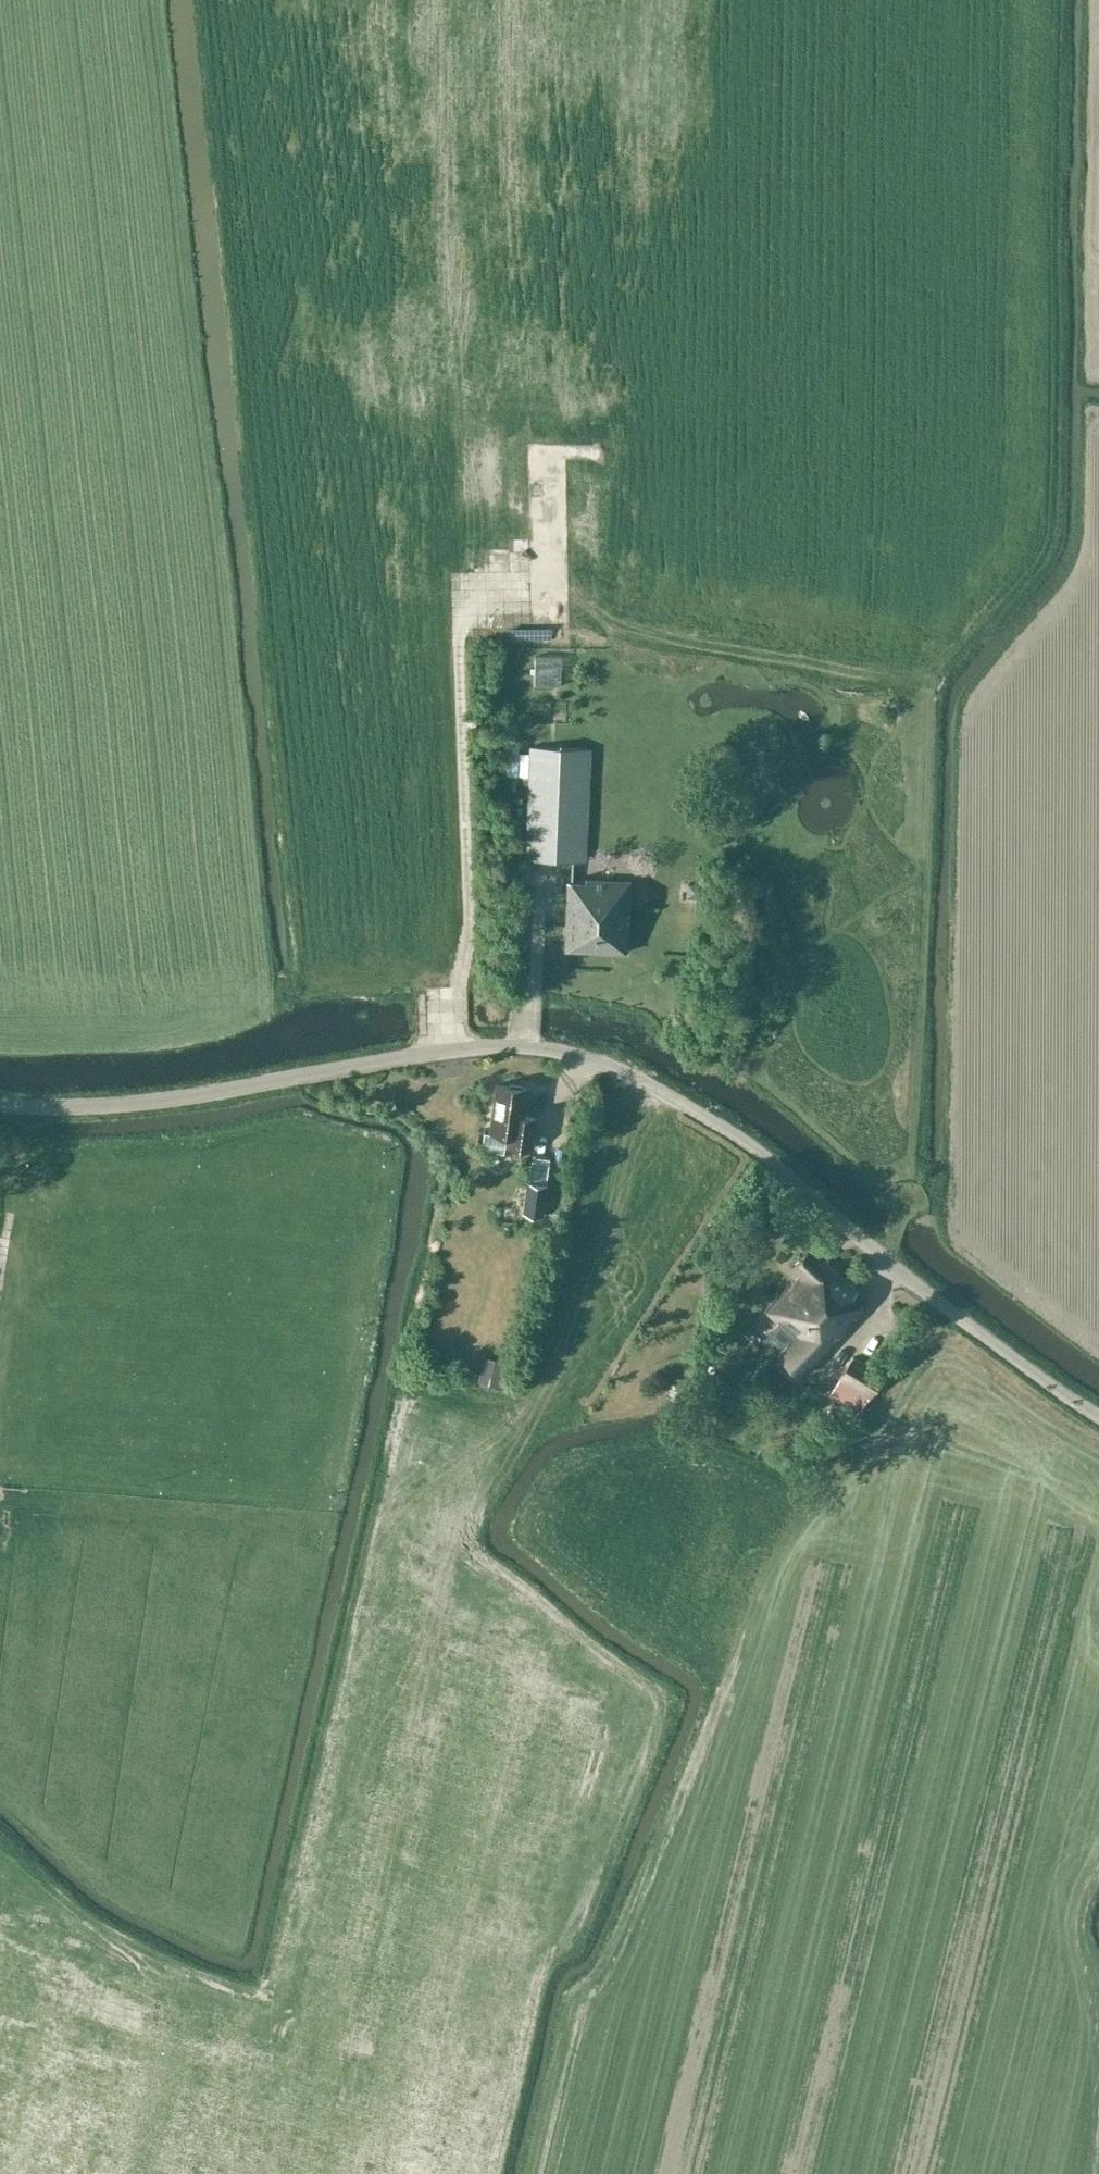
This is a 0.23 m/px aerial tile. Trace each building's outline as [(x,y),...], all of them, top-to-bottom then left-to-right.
[(605,648),(523,646),(522,686),(541,686),(540,704),(604,706),(605,648)] [(529,745),(525,858),(586,861),(590,748),(529,745)] [(586,882),(568,881),(565,948),(627,951),(630,881),(587,879),(586,882)] [(510,1086),(498,1084),(491,1131),(509,1134),(508,1145),(533,1148),(537,1118),(524,1116),(528,1088),(525,1088),(523,1085),(512,1084),(510,1086)] [(548,1184),(529,1181),(527,1181),(522,1213),(544,1216),(548,1184)] [(511,1204),(497,1203),(495,1217),(510,1218),(511,1204)] [(803,1373),(865,1306),(852,1297),(858,1290),(841,1275),(811,1247),(793,1267),(799,1275),(800,1276),(770,1309),(800,1338),(784,1356),(803,1373)] [(869,1396),(884,1374),(853,1357),(840,1376),(831,1393),(858,1410),(869,1396)]
